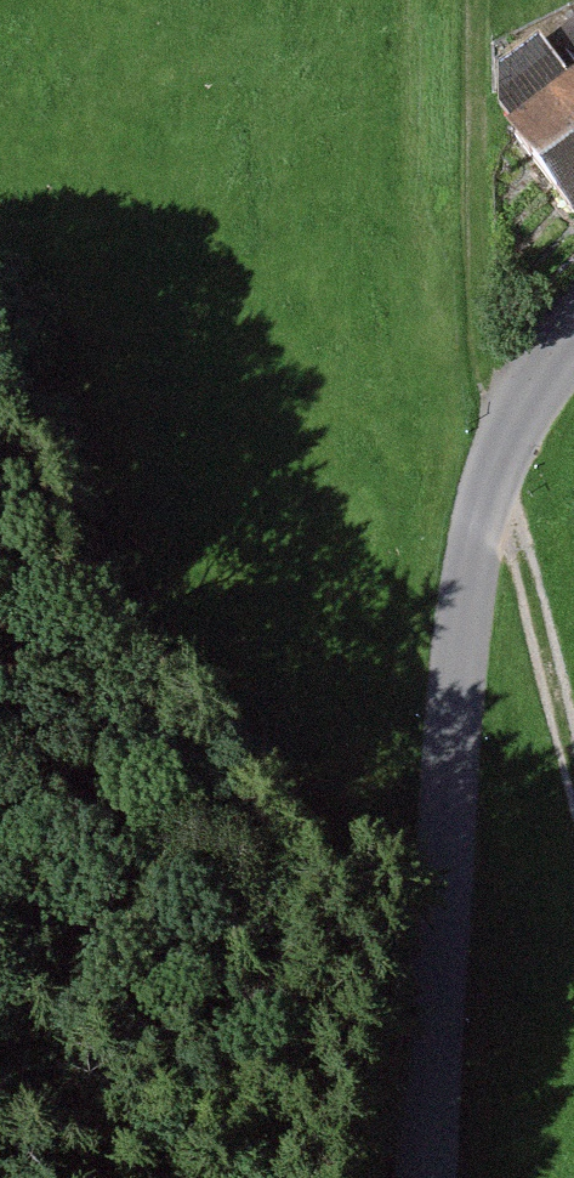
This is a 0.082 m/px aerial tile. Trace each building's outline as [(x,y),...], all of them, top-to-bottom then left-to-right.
[(522,131),(573,211),(573,97),(522,131)]
